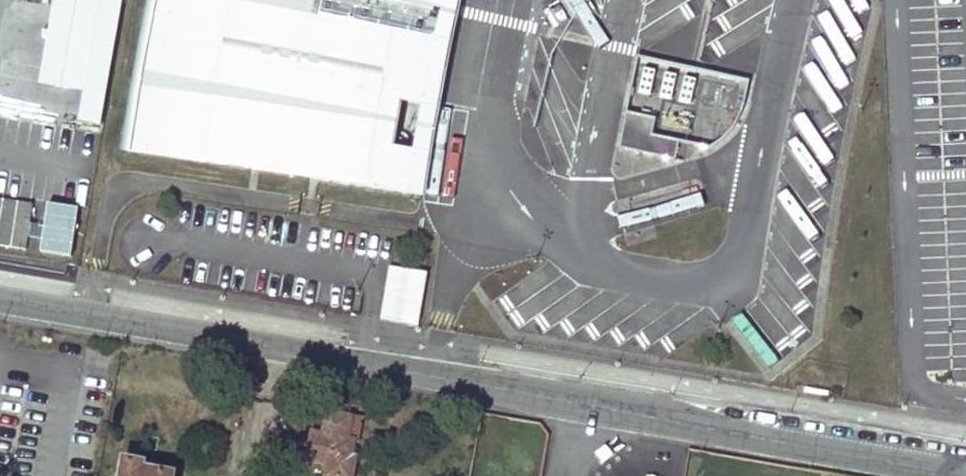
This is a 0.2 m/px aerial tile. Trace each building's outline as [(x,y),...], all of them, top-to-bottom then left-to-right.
[(124,0),(56,0),(43,91),(85,96),(81,127),(106,130),(124,0)] [(414,191),(419,159),(390,154),(400,97),(429,103),(440,49),(450,0),(156,0),(151,26),(139,94),(130,150),(414,191)] [(40,91),(46,51),(3,45),(0,62),(0,113),(80,125),(84,97),(40,91)] [(676,159),(680,140),(652,134),(655,118),(627,112),(620,149),(676,159)] [(0,201),(0,249),(27,253),(34,206),(0,201)] [(647,226),(674,216),(668,202),(642,213),(647,226)] [(75,260),(78,210),(46,207),(43,257),(75,260)] [(428,273),(390,267),(382,320),(419,326),(428,273)] [(743,319),(733,327),(768,369),(779,360),(743,319)] [(308,460),(329,465),(327,475),(353,475),(355,458),(350,458),(353,442),(357,443),(361,420),(328,413),(324,436),(312,434),(308,460)] [(173,473),(143,468),(144,463),(121,459),(118,475),(173,475),(173,473)]
